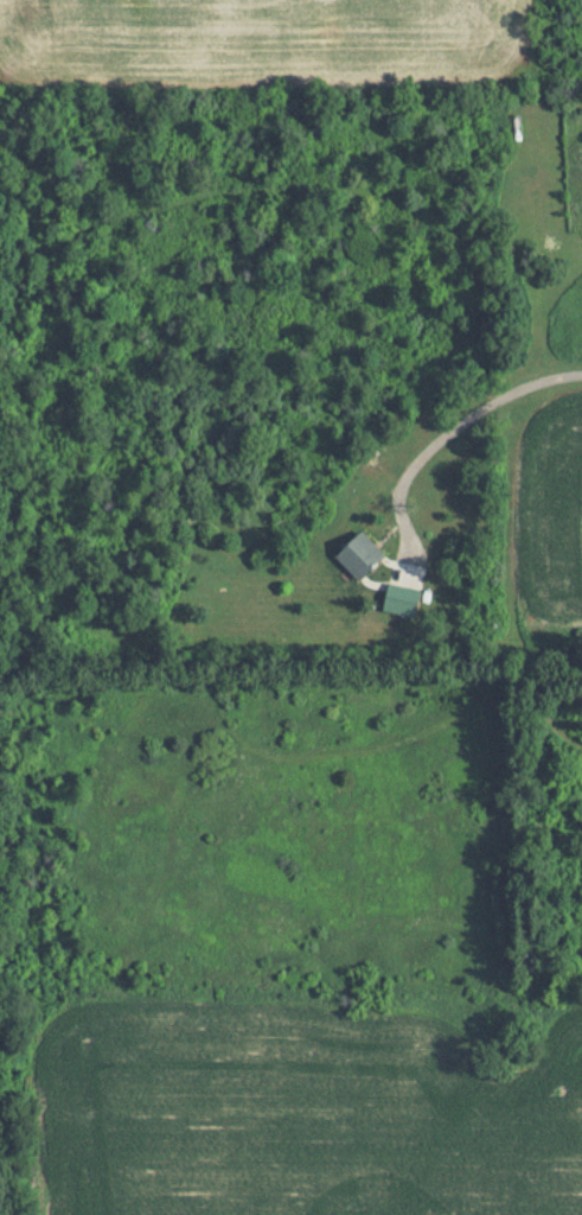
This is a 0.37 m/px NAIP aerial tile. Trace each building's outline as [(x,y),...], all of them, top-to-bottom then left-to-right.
[(360,582),(386,556),(362,532),(336,558),(360,582)] [(383,612),(414,620),(421,592),(390,584),(383,612)]
